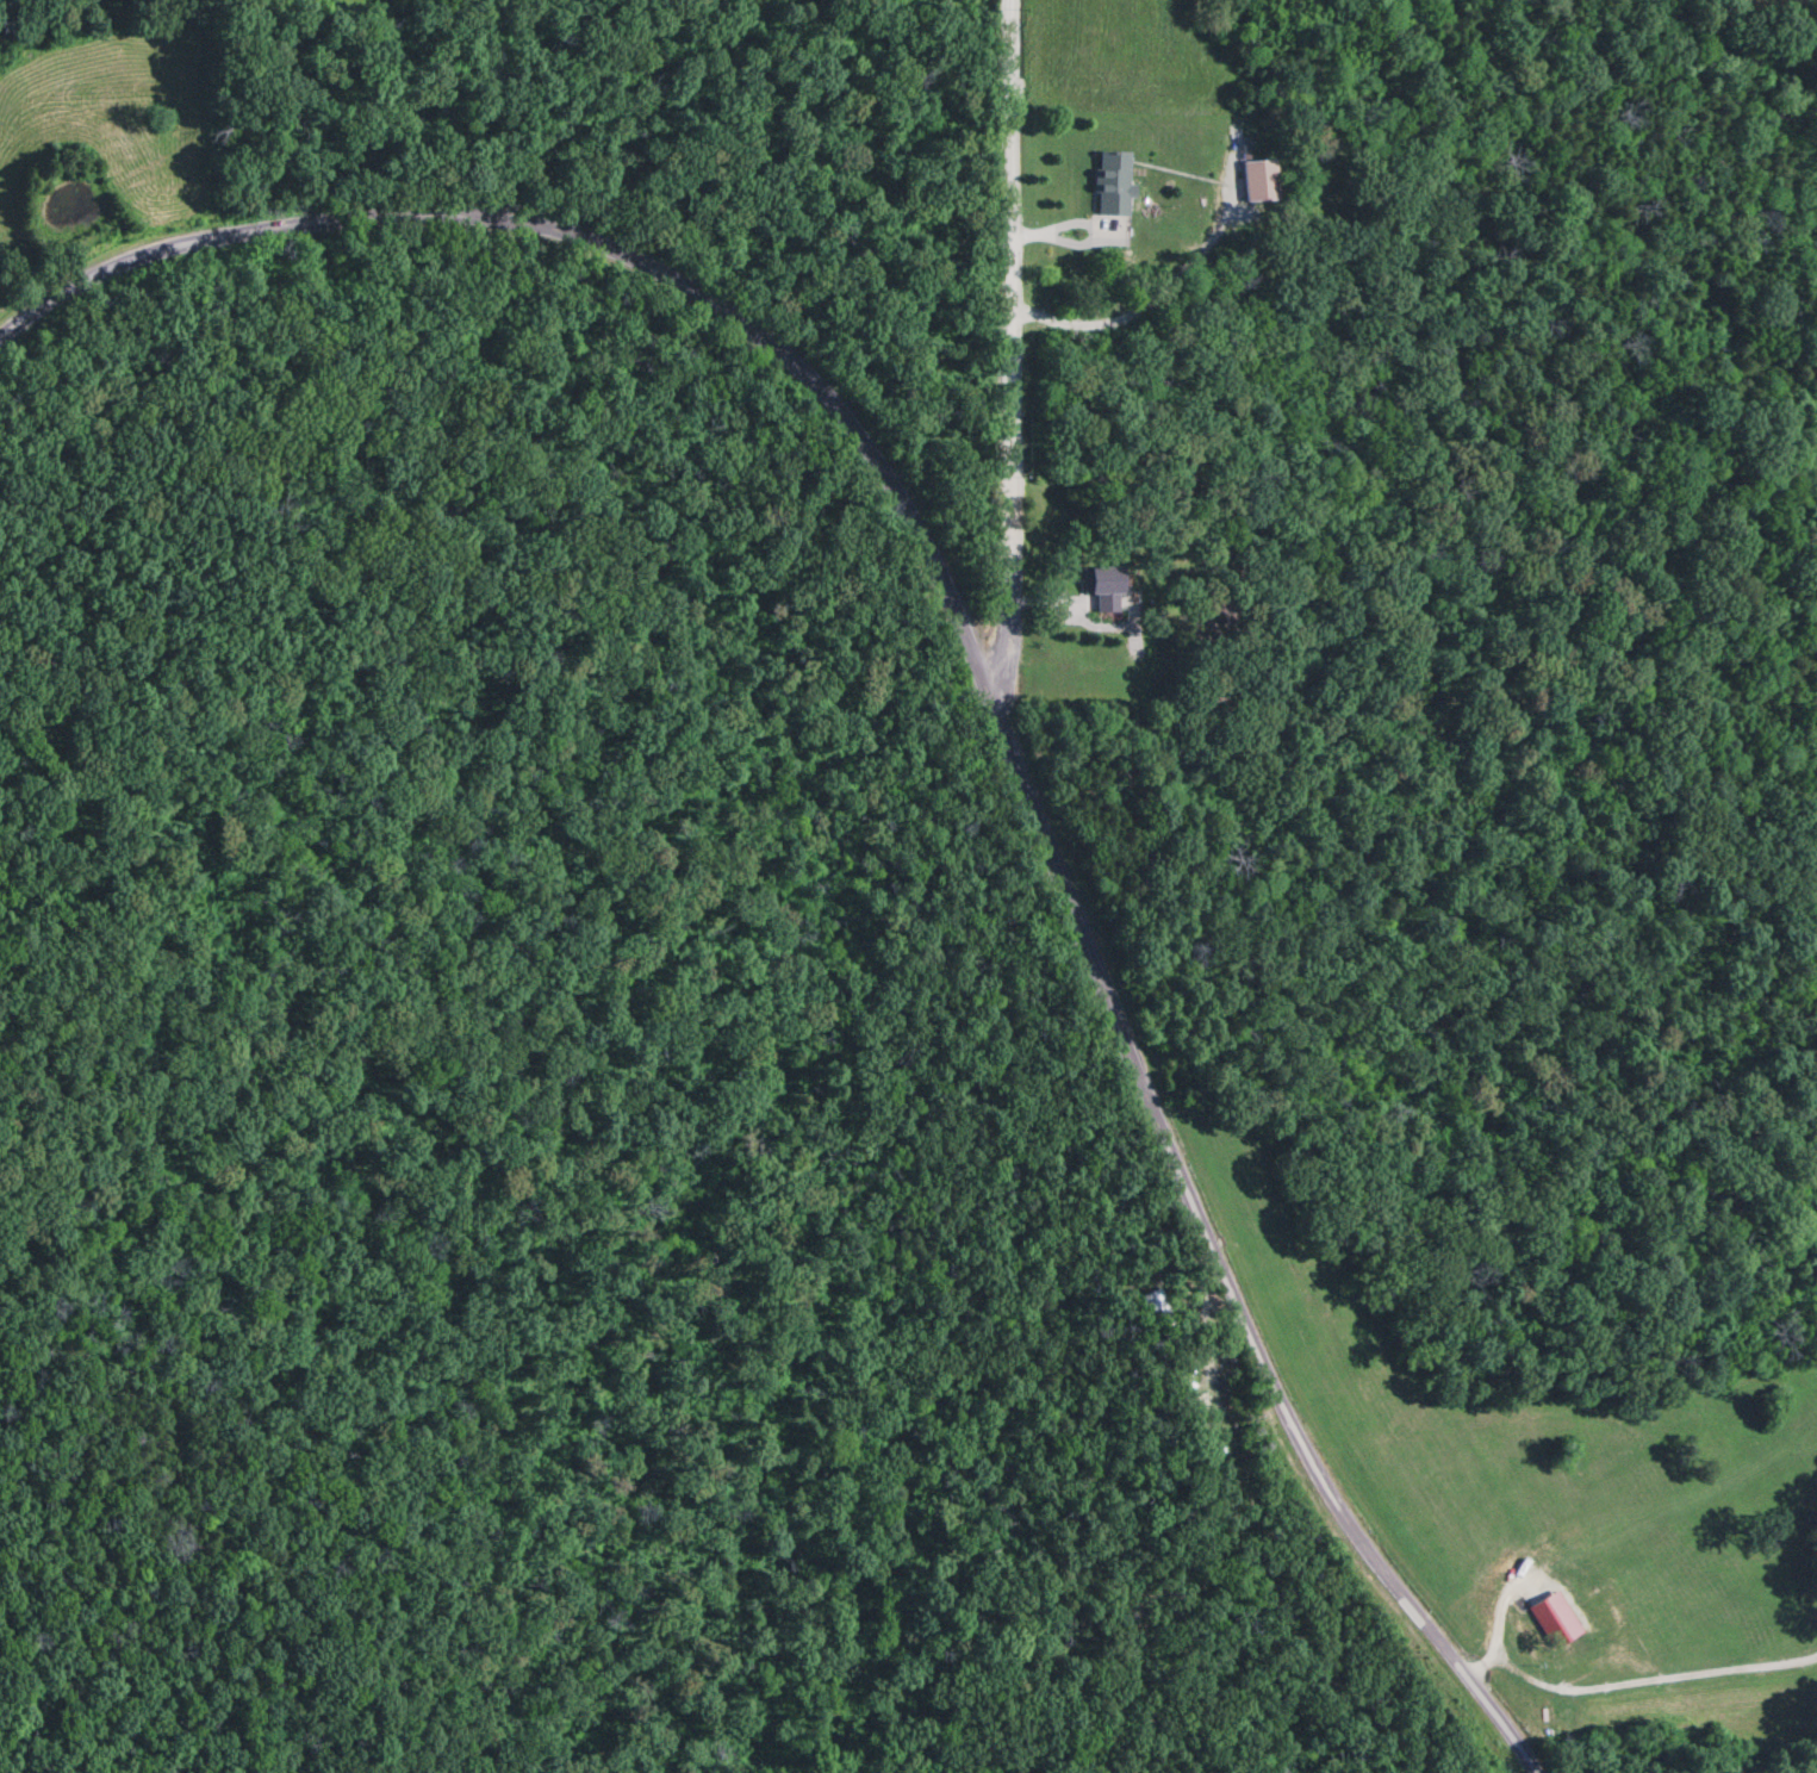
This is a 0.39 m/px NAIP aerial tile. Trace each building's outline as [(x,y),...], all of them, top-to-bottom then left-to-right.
[(1090,219),(1121,219),(1122,155),(1090,155),(1090,219)] [(1237,164),(1237,204),(1268,204),(1268,164),(1237,164)] [(1079,596),(1091,596),(1091,616),(1114,617),(1115,570),(1080,570),(1079,596)] [(1161,1344),(1179,1336),(1160,1289),(1141,1297),(1161,1344)]
